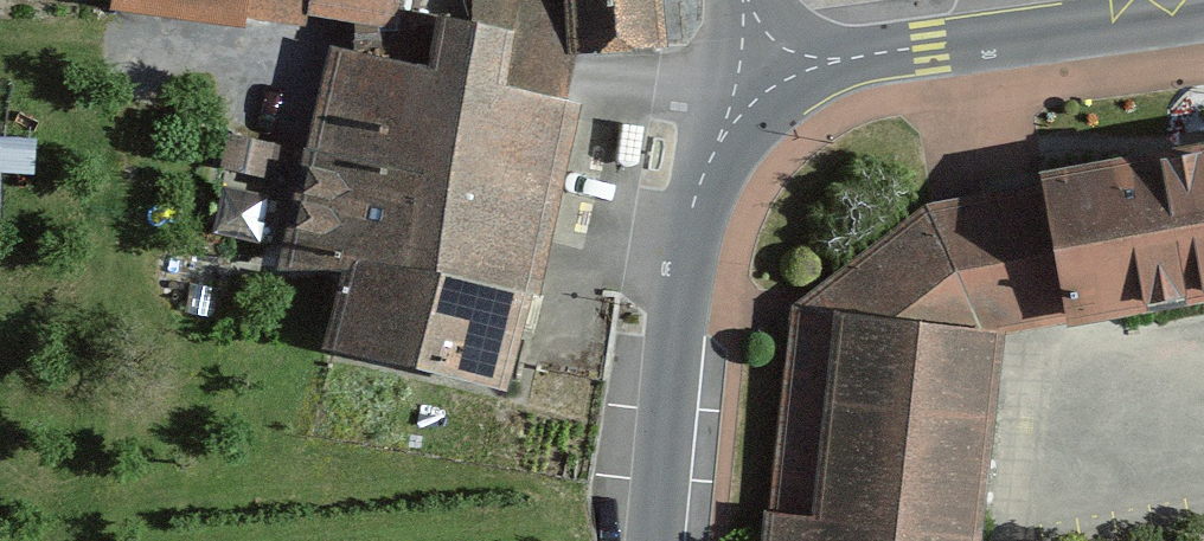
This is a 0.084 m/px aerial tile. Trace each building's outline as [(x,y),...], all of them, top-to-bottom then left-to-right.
[(109,13),(245,34),(247,21),(250,0),(111,0),(109,13)] [(247,21),(306,30),(308,20),(311,0),(250,0),(247,21)] [(402,0),(311,0),(308,20),(397,33),(402,0)] [(584,59),(664,53),(660,0),(579,0),(584,59)] [(346,273),(329,362),(509,399),(581,112),(505,97),(516,44),(437,28),(427,79),(331,53),(275,278),(346,273)] [(222,168),(278,179),(286,144),(230,132),(222,168)] [(798,298),(1013,322),(1203,293),(1203,151),(918,204),(798,298)] [(775,540),(995,540),(1013,322),(798,298),(775,540)]
